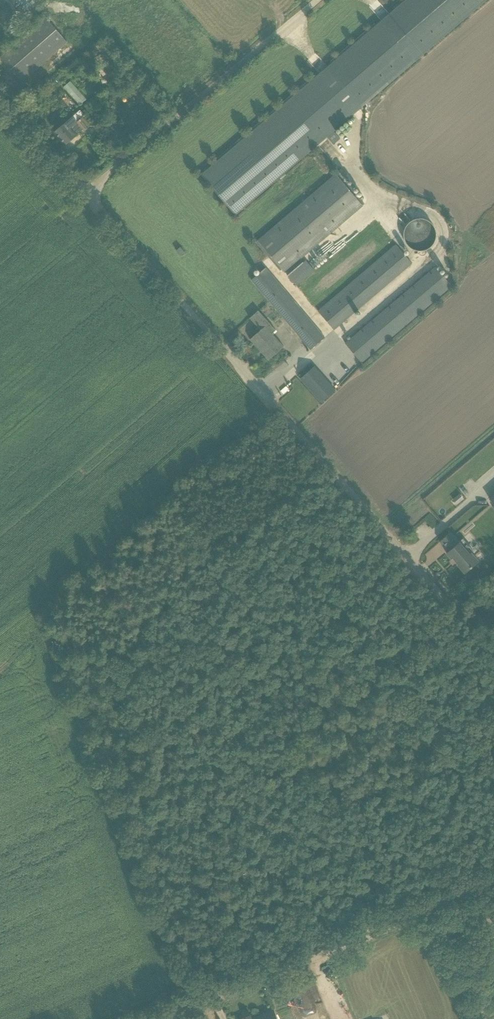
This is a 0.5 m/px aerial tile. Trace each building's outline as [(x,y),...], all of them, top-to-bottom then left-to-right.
[(17,16),(35,0),(2,0),(17,16)] [(26,84),(72,44),(50,18),(4,58),(26,84)] [(389,24),(204,174),(239,217),(333,141),(338,147),(345,140),(339,132),(422,65),(389,24)] [(85,107),(91,101),(74,83),(67,89),(85,107)] [(67,145),(88,126),(75,112),(54,130),(67,145)] [(336,148),(332,152),(350,171),(354,167),(336,148)] [(342,175),(261,240),(287,274),(369,208),(342,175)] [(414,216),(403,237),(431,250),(441,229),(414,216)] [(401,246),(321,311),(339,333),(349,324),(356,332),(346,340),(366,364),(457,289),(439,267),(399,300),(389,289),(418,266),(401,246)] [(308,260),(289,274),(291,276),(310,262),(308,260)] [(292,277),(301,288),(320,273),(311,262),(292,277)] [(255,281),(315,351),(330,338),(269,268),(255,281)] [(324,290),(318,295),(325,304),(331,299),(324,290)] [(269,360),(284,346),(265,325),(249,339),(269,360)] [(319,367),(304,380),(326,404),(341,390),(319,367)] [(292,384),(285,392),(289,395),(296,388),(292,384)] [(460,505),(467,500),(463,495),(456,500),(460,505)] [(464,574),(479,561),(453,530),(437,543),(464,574)] [(457,966),(459,972),(469,970),(468,964),(457,966)] [(401,992),(384,998),(387,1004),(403,999),(401,992)] [(274,1009),(251,1018),(278,1018),(274,1009)]
